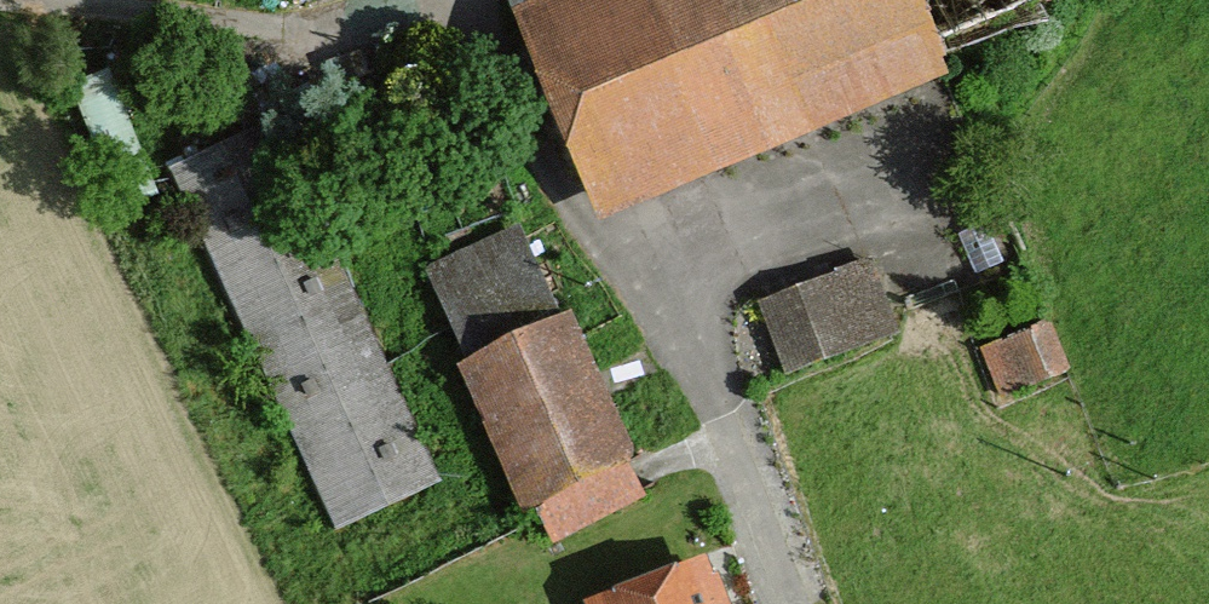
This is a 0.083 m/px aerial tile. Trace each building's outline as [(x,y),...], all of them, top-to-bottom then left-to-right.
[(598,218),(948,73),(936,40),(1031,0),(509,0),(598,218)] [(328,541),(437,491),(271,129),(162,178),(328,541)] [(556,325),(518,236),(413,280),(451,370),(556,325)] [(779,389),(894,344),(863,265),(748,309),(779,389)] [(1071,371),(1049,317),(973,348),(996,405),(1071,371)] [(567,328),(452,376),(515,525),(529,519),(543,550),(643,509),(567,328)] [(712,556),(594,603),(732,603),(712,556)]
